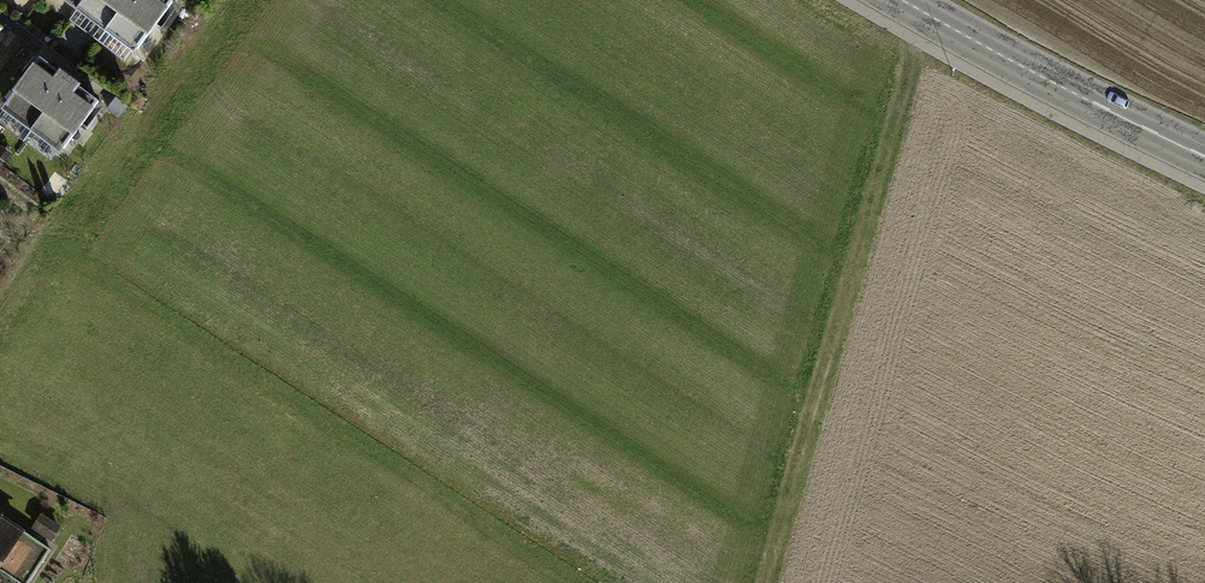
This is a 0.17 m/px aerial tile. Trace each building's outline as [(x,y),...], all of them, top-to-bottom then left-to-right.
[(69,18),(82,0),(45,0),(69,18)] [(69,18),(99,39),(127,0),(82,0),(69,18)] [(99,39),(129,60),(173,0),(127,0),(99,39)] [(0,17),(0,37),(9,24),(0,17)] [(77,72),(45,49),(3,109),(34,131),(77,72)] [(108,94),(77,72),(34,131),(66,153),(108,94)] [(41,515),(33,527),(50,539),(58,527),(41,515)] [(16,582),(26,582),(48,551),(0,518),(0,572),(16,582)]
